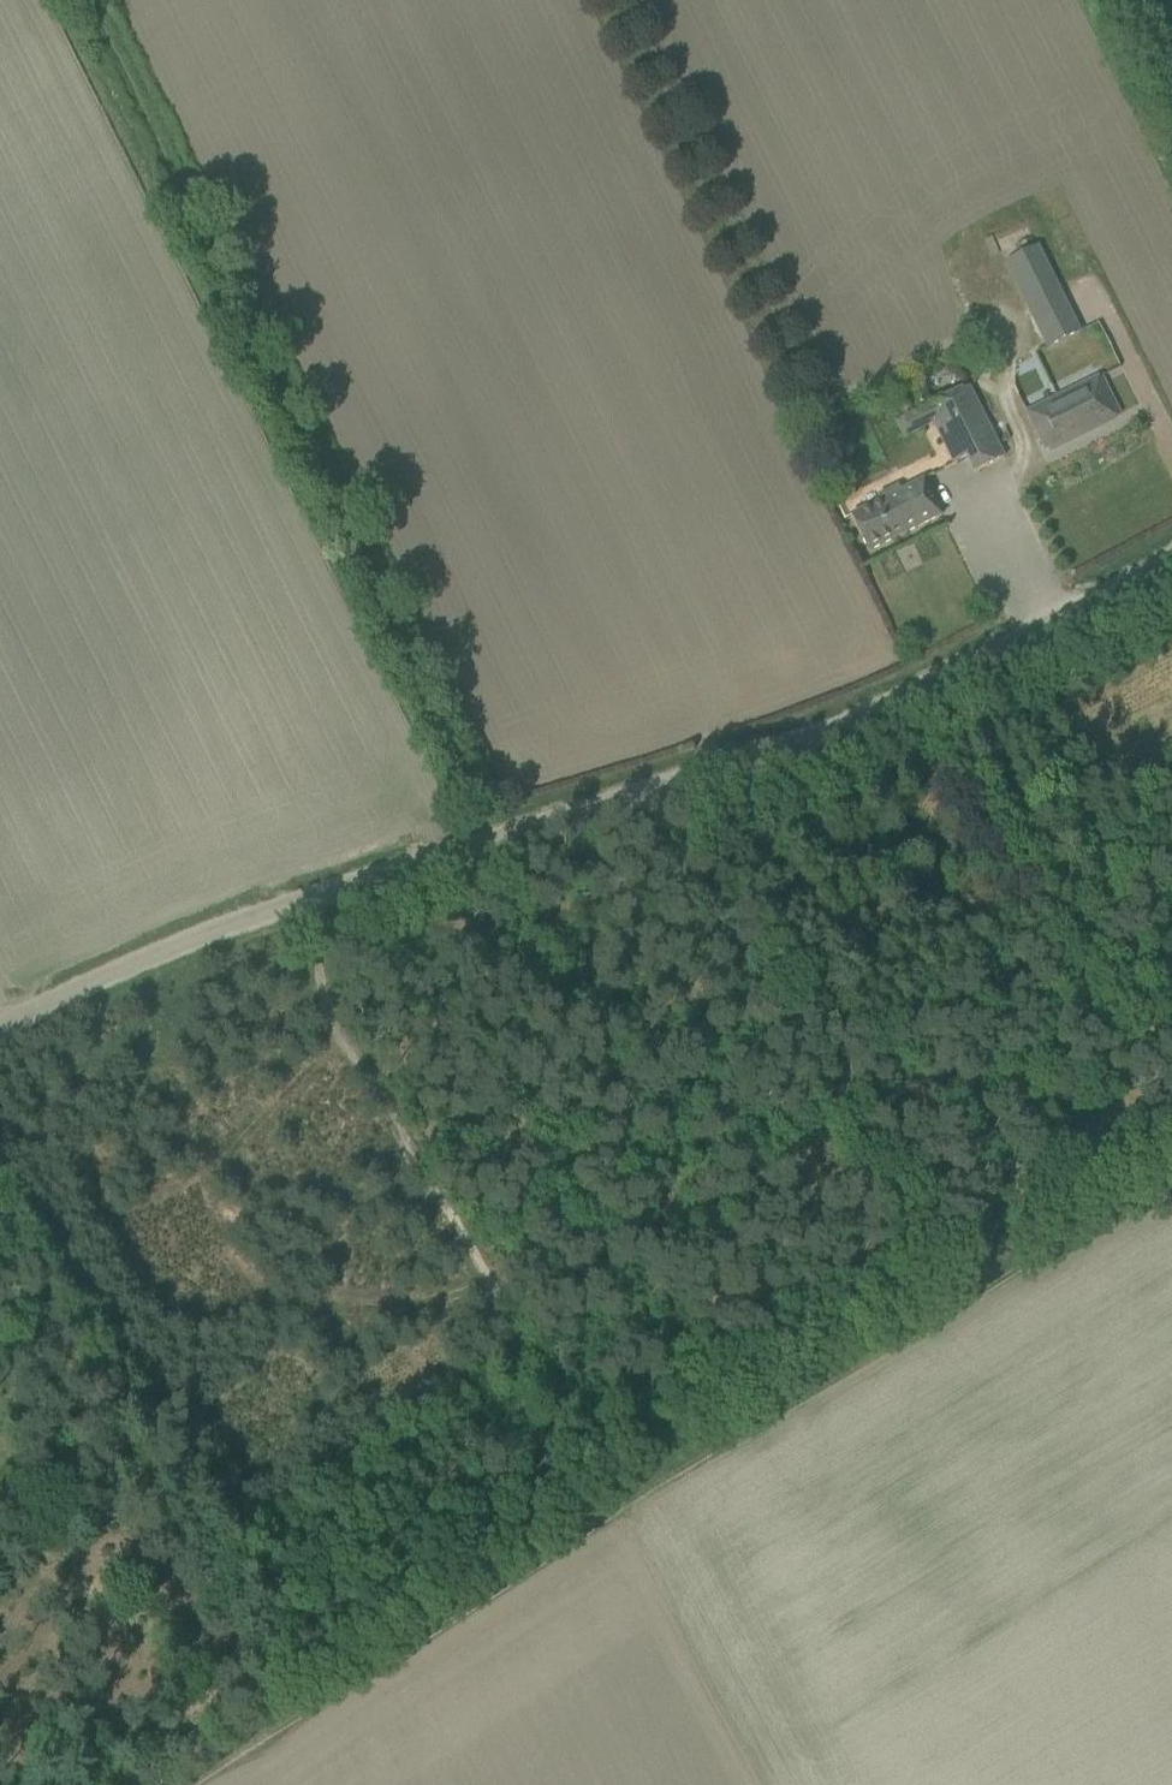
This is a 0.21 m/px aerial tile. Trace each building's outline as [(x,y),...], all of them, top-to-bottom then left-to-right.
[(1079,330),(1034,245),(1006,259),(1051,345),(1079,330)] [(1027,413),(1035,429),(1046,451),(1120,414),(1101,376),(1030,411),(1027,413)] [(969,386),(926,407),(934,424),(943,443),(954,465),(971,456),(977,470),(1004,457),(993,436),(969,386)] [(850,516),(858,530),(868,552),(941,516),(924,479),(900,491),(898,486),(878,496),(880,501),(850,516)]
